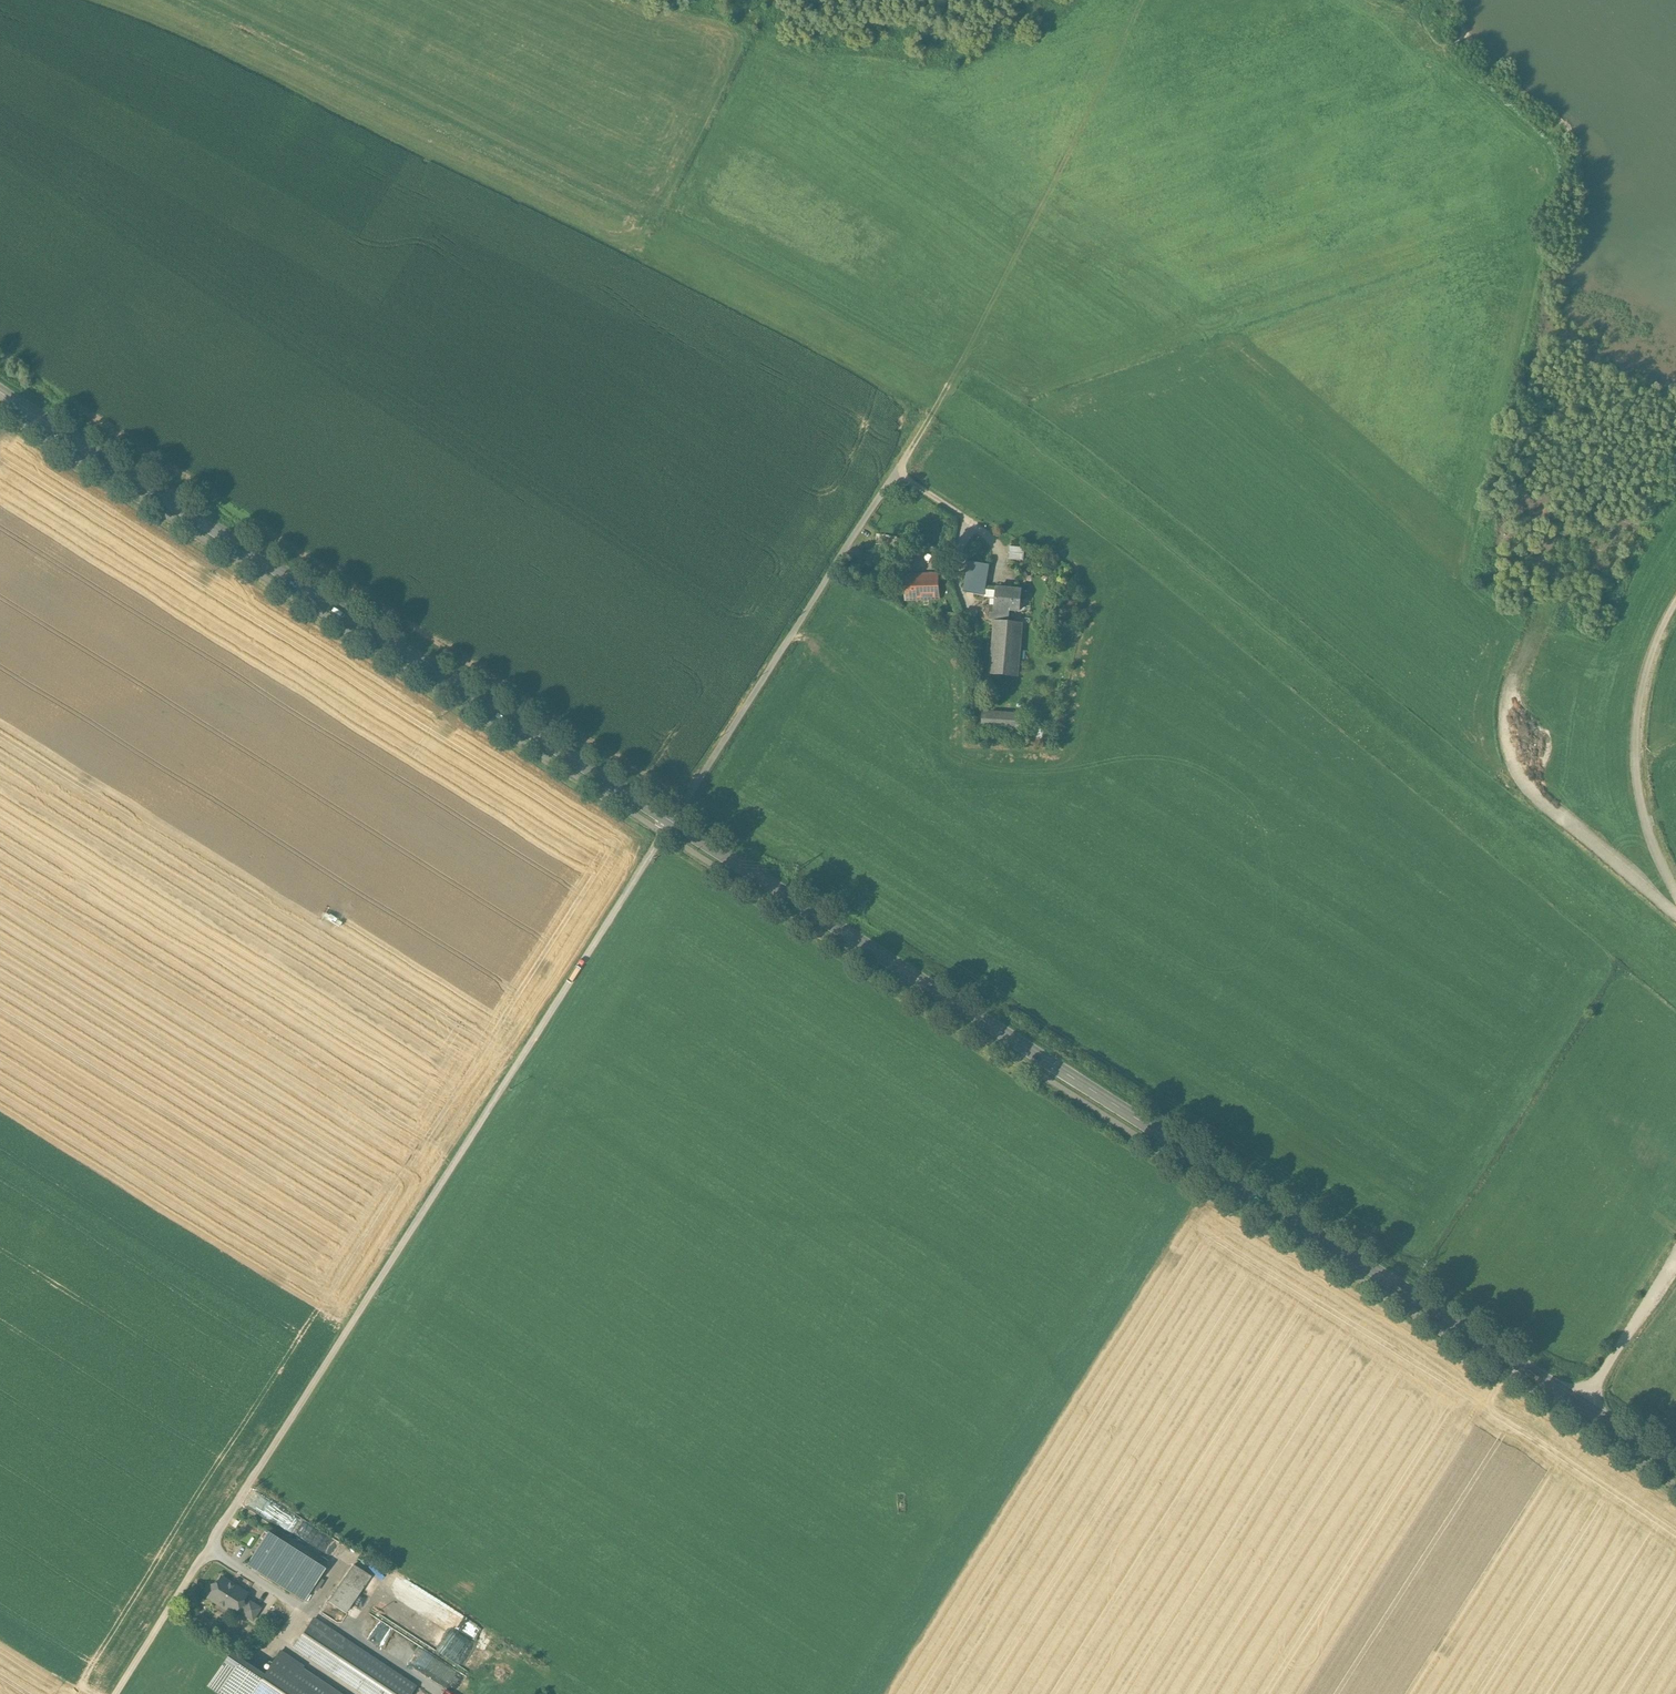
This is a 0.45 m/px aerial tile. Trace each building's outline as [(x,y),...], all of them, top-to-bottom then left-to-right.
[(911,554),(899,556),(900,564),(912,563),(911,554)] [(990,565),(969,561),(964,593),(985,596),(986,587),(990,565)] [(938,574),(924,575),(925,599),(939,599),(938,574)] [(924,575),(905,575),(906,600),(925,599),(924,575)] [(1021,590),(996,588),(986,587),(985,596),(996,597),(995,607),(991,607),(990,618),(1009,620),(1010,610),(1020,611),(1021,590)] [(1023,623),(994,621),(989,674),(1018,677),(1023,623)] [(1023,714),(982,710),(980,729),(1021,733),(1023,714)] [(285,1510),(255,1491),(245,1505),(275,1525),(285,1510)] [(302,1535),(324,1550),(331,1539),(309,1524),(302,1535)] [(268,1532),(251,1558),(259,1564),(276,1537),(268,1532)] [(325,1568),(276,1537),(259,1564),(251,1558),(247,1565),(304,1601),(325,1568)] [(371,1575),(354,1563),(345,1577),(362,1589),(371,1575)] [(371,1575),(362,1589),(373,1595),(382,1582),(371,1575)] [(247,1593),(221,1577),(217,1583),(211,1585),(212,1591),(208,1597),(234,1614),(237,1610),(241,1612),(247,1602),(243,1600),(247,1593)] [(362,1589),(345,1577),(328,1601),(346,1613),(362,1589)] [(392,1591),(379,1609),(441,1653),(444,1649),(442,1648),(446,1643),(442,1640),(446,1635),(443,1633),(446,1628),(392,1591)] [(247,1602),(241,1612),(253,1620),(261,1608),(248,1600),(247,1602)] [(349,1642),(314,1618),(295,1647),(330,1671),(349,1642)] [(460,1664),(470,1668),(479,1644),(472,1642),(471,1645),(467,1643),(460,1664)] [(302,1668),(303,1666),(280,1651),(252,1693),(341,1693),(302,1668)]
